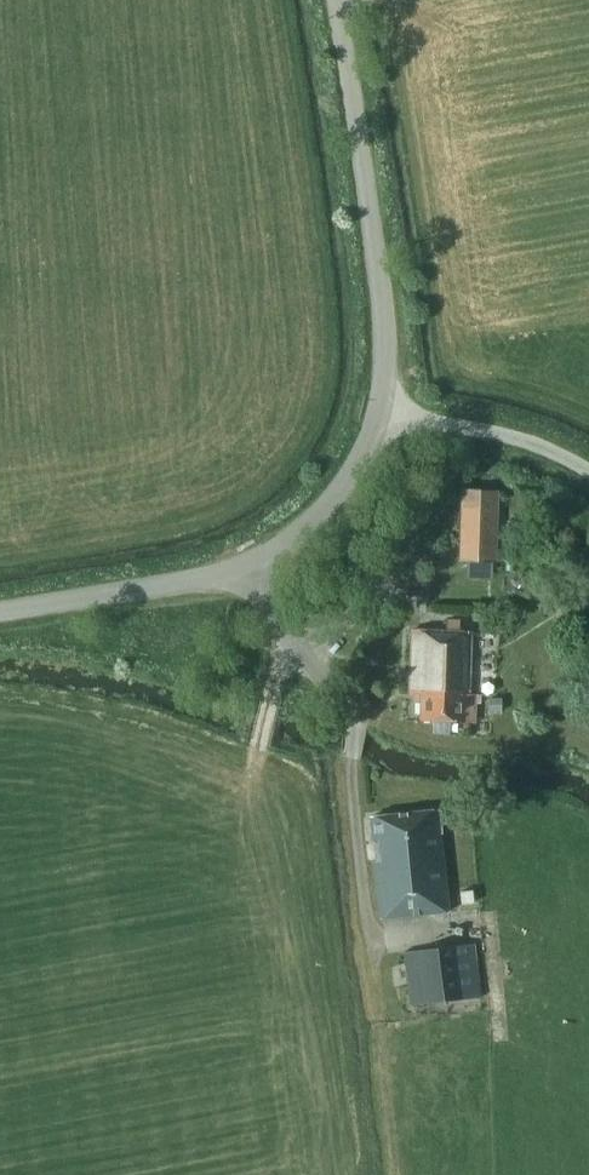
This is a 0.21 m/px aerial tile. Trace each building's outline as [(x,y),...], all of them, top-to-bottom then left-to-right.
[(464,491),(462,559),(496,560),(498,492),(464,491)] [(564,633),(580,630),(578,620),(562,623),(564,633)] [(475,695),(468,694),(470,632),(412,630),(409,693),(421,694),(420,718),(474,721),(475,695)] [(445,813),(441,811),(441,809),(372,817),(377,860),(374,861),(380,918),(449,911),(441,834),(444,834),(443,824),(446,820),(445,813)] [(461,892),(462,904),(474,903),(473,891),(461,892)] [(405,952),(411,1005),(442,1002),(444,1014),(461,1012),(462,1000),(482,997),(476,944),(457,945),(405,952)]
